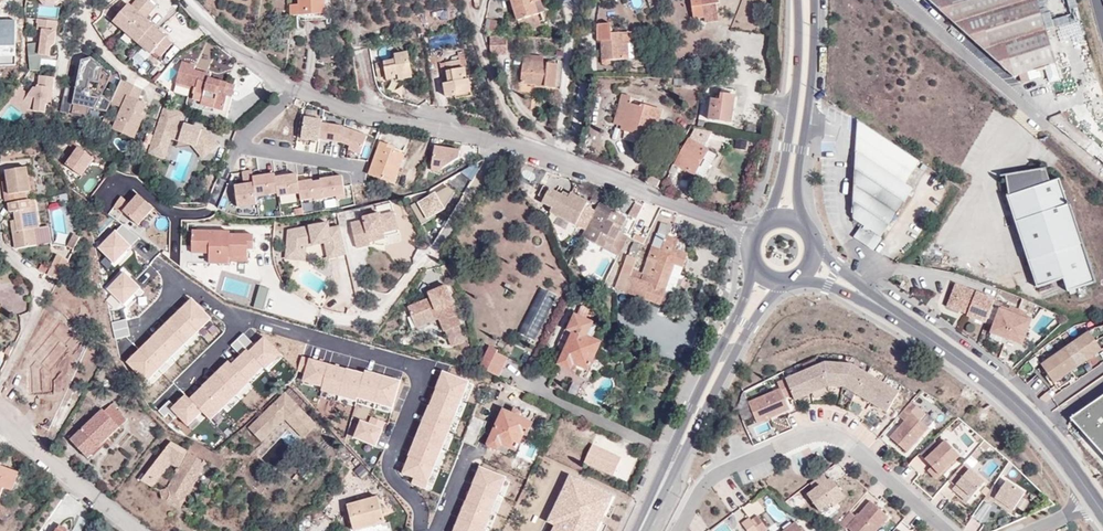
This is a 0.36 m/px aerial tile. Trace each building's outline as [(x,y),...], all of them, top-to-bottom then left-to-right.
[(9,6),(5,0),(2,0),(0,1),(0,12),(9,6)] [(137,44),(152,28),(143,20),(154,7),(147,0),(138,0),(130,8),(127,6),(112,23),(137,44)] [(300,5),(291,6),(292,15),(302,14),(325,13),(325,0),(300,0),(300,5)] [(325,13),(302,14),(303,21),(331,20),(331,0),(325,0),(325,13)] [(538,15),(545,13),(541,0),(511,0),(518,22),(538,15)] [(694,19),(705,18),(705,23),(719,21),(717,4),(719,4),(719,0),(691,0),(694,19)] [(1045,67),(1057,63),(1037,0),(929,0),(1014,77),(1019,75),(1035,70),(1045,67)] [(541,26),(538,15),(518,22),(521,32),(541,26)] [(38,44),(27,45),(28,56),(38,55),(41,56),(48,57),(50,47),(53,45),(56,22),(35,19),(35,23),(36,23),(35,30),(40,31),(38,44)] [(501,23),(487,19),(485,32),(499,34),(501,23)] [(610,60),(624,59),(623,44),(634,43),(634,32),(611,33),(611,24),(598,24),(599,41),(602,41),(602,64),(606,65),(608,65),(610,63),(610,60)] [(161,58),(172,45),(152,28),(137,44),(150,55),(153,51),(161,58)] [(507,55),(508,37),(490,37),(490,55),(507,55)] [(527,49),(528,40),(518,38),(518,48),(527,49)] [(623,44),(624,59),(635,59),(634,43),(623,44)] [(399,76),(412,74),(408,53),(395,55),(396,60),(375,64),(378,79),(386,77),(387,81),(399,79),(399,76)] [(460,60),(461,60),(462,69),(466,68),(468,68),(465,53),(459,54),(460,60)] [(39,71),(40,65),(41,59),(41,56),(38,55),(28,56),(29,70),(39,71)] [(544,64),(544,57),(525,55),(522,85),(544,87),(557,89),(558,65),(544,64)] [(74,88),(78,89),(79,89),(92,92),(94,92),(96,84),(102,86),(107,76),(88,59),(79,62),(73,88),(74,88)] [(446,98),(457,96),(468,94),(466,81),(464,81),(463,79),(467,78),(466,68),(462,69),(461,60),(460,60),(445,63),(447,71),(449,83),(444,84),(446,98)] [(227,97),(224,96),(227,84),(209,79),(210,75),(194,70),(195,66),(182,63),(177,83),(196,89),(194,96),(193,100),(202,102),(213,105),(212,108),(223,111),(227,97)] [(1057,63),(1045,67),(1050,83),(1061,79),(1057,63)] [(1038,78),(1035,70),(1019,75),(1022,83),(1038,78)] [(37,89),(33,88),(28,95),(19,106),(25,111),(44,113),(45,104),(47,89),(52,89),(53,78),(38,76),(37,89)] [(141,104),(132,100),(137,89),(117,80),(106,102),(106,103),(117,108),(107,128),(126,137),(141,104)] [(468,94),(457,96),(458,99),(472,97),(470,80),(466,81),(468,94)] [(194,96),(196,89),(177,83),(175,90),(194,96)] [(96,84),(94,92),(98,93),(102,86),(96,84)] [(226,117),(235,87),(227,84),(224,96),(227,97),(223,111),(212,108),(213,105),(202,102),(200,110),(226,117)] [(74,88),(73,88),(63,85),(62,90),(77,94),(78,89),(74,88)] [(23,114),(25,111),(19,106),(28,95),(17,86),(0,108),(0,115),(9,104),(23,114)] [(77,94),(62,90),(58,110),(84,116),(86,107),(102,111),(106,103),(106,102),(92,92),(79,89),(78,89),(77,94)] [(621,130),(638,135),(639,133),(653,137),(657,123),(659,123),(663,110),(642,104),(641,107),(630,104),(631,98),(622,95),(614,124),(622,127),(621,130)] [(735,96),(721,95),(721,100),(712,99),(709,119),(731,123),(735,96)] [(164,106),(152,143),(168,148),(172,136),(180,138),(178,142),(192,147),(197,148),(205,158),(218,147),(207,134),(180,124),(184,114),(164,106)] [(322,120),(304,118),(300,140),(318,143),(318,140),(321,124),(322,120)] [(858,122),(856,153),(859,153),(873,132),(858,122)] [(321,124),(318,140),(340,144),(343,128),(343,127),(321,124)] [(349,147),(348,151),(360,155),(367,137),(343,128),(340,144),(349,147)] [(705,147),(712,132),(695,130),(691,139),(688,139),(674,164),(679,167),(695,176),(709,151),(709,150),(705,147)] [(906,185),(920,163),(873,132),(859,153),(856,153),(852,219),(862,225),(856,234),(876,248),(882,239),(881,238),(912,190),(906,185)] [(168,148),(152,143),(148,154),(164,159),(168,148)] [(369,175),(394,185),(398,176),(395,175),(399,164),(402,165),(405,155),(395,152),(396,148),(381,143),(369,175)] [(460,151),(435,147),(431,171),(438,172),(459,159),(460,151)] [(66,165),(82,176),(94,159),(79,148),(66,165)] [(715,155),(709,151),(695,176),(702,179),(715,155)] [(1038,162),(1024,166),(1021,168),(1021,170),(1014,172),(1013,168),(1000,171),(1003,191),(1001,192),(1033,282),(1060,272),(1065,285),(1093,275),(1065,197),(1063,198),(1054,172),(1043,177),(1038,162)] [(674,164),(670,173),(674,176),(679,167),(674,164)] [(25,193),(30,192),(27,176),(26,167),(5,171),(6,181),(9,195),(4,196),(5,204),(7,204),(9,212),(13,212),(15,220),(17,232),(12,233),(15,250),(37,245),(34,229),(39,229),(35,207),(31,208),(29,200),(26,201),(25,193)] [(256,205),(255,197),(252,178),(251,171),(242,172),(244,185),(234,186),(237,208),(256,205)] [(274,174),(252,178),(255,197),(277,194),(275,178),(274,174)] [(277,197),(299,193),(297,183),(296,175),(275,178),(277,194),(277,197)] [(319,181),(320,182),(322,200),(336,198),(336,200),(345,199),(342,177),(319,180),(319,181)] [(314,201),(322,200),(320,182),(312,183),(311,181),(297,183),(299,193),(300,201),(314,199),(314,201)] [(544,182),(538,194),(544,197),(550,185),(544,182)] [(454,190),(446,185),(418,202),(417,200),(409,205),(420,223),(428,219),(427,217),(443,208),(454,190)] [(569,195),(550,185),(544,197),(543,200),(552,204),(551,208),(576,221),(588,197),(572,189),(569,195)] [(154,209),(139,195),(130,205),(121,197),(114,207),(122,214),(124,212),(139,225),(154,209)] [(605,241),(621,249),(635,222),(599,202),(582,235),(602,246),(605,241)] [(368,242),(385,237),(384,235),(383,232),(397,229),(392,212),(381,215),(380,212),(360,217),(362,220),(349,224),(357,249),(369,245),(368,242)] [(127,226),(98,249),(114,269),(135,253),(132,248),(139,242),(127,226)] [(330,226),(290,233),(288,256),(306,257),(307,248),(328,246),(336,245),(338,258),(347,256),(340,228),(330,230),(330,226)] [(50,243),(48,227),(39,229),(34,229),(37,245),(50,243)] [(191,231),(191,253),(208,253),(213,253),(214,251),(218,251),(218,255),(221,257),(229,257),(248,257),(248,249),(253,249),(253,236),(229,235),(229,232),(191,231)] [(667,235),(658,232),(652,246),(662,250),(667,235)] [(72,250),(77,238),(72,235),(66,247),(72,250)] [(675,249),(678,240),(667,235),(662,250),(652,246),(648,257),(652,259),(651,262),(648,261),(643,274),(644,275),(642,281),(639,280),(641,274),(633,270),(637,259),(635,258),(628,255),(616,288),(660,304),(675,264),(683,267),(688,254),(675,249)] [(640,245),(633,242),(628,255),(635,258),(640,245)] [(328,246),(330,260),(338,258),(336,245),(328,246)] [(208,263),(229,264),(229,257),(221,257),(218,255),(218,251),(214,251),(213,253),(208,253),(208,263)] [(57,256),(47,276),(57,281),(67,261),(57,256)] [(438,268),(442,274),(448,270),(444,264),(438,268)] [(684,277),(680,275),(683,267),(675,264),(660,304),(668,307),(676,285),(681,287),(684,277)] [(124,311),(144,295),(127,276),(108,291),(124,311)] [(989,315),(993,303),(994,299),(956,285),(948,306),(968,313),(968,315),(986,322),(989,315)] [(448,308),(446,305),(452,303),(452,302),(446,286),(429,293),(430,298),(409,307),(414,321),(437,312),(439,318),(443,330),(446,329),(458,324),(460,323),(453,306),(448,308)] [(257,309),(266,311),(271,290),(262,288),(257,309)] [(555,350),(557,345),(539,338),(557,295),(542,289),(522,337),(555,350)] [(1010,306),(1008,309),(993,303),(989,315),(996,318),(999,310),(1031,321),(1032,318),(1024,315),(1025,312),(1010,306)] [(1022,344),(1031,321),(999,310),(996,318),(991,332),(1022,344)] [(414,321),(416,327),(439,318),(437,312),(414,321)] [(558,351),(564,353),(559,365),(570,370),(571,368),(575,370),(578,365),(588,370),(600,342),(590,338),(595,327),(592,325),(592,322),(577,315),(574,316),(569,328),(569,331),(564,329),(557,346),(558,351)] [(465,341),(458,324),(446,329),(453,346),(465,341)] [(1053,382),(1101,349),(1088,331),(1041,364),(1053,382)] [(264,367),(279,353),(265,337),(192,401),(188,395),(176,406),(171,401),(166,406),(189,432),(208,415),(215,422),(253,388),(249,384),(266,369),(264,367)] [(489,346),(479,367),(498,377),(508,358),(497,352),(498,350),(489,346)] [(312,359),(303,390),(396,415),(404,385),(312,359)] [(898,393),(851,364),(825,362),(785,379),(791,394),(794,400),(828,385),(844,386),(886,412),(898,393)] [(469,381),(441,369),(399,473),(410,477),(408,482),(425,489),(469,381)] [(784,397),(791,394),(785,379),(785,378),(777,382),(779,388),(747,401),(756,422),(788,409),(784,397)] [(317,425),(285,392),(248,427),(248,428),(261,442),(285,420),(302,439),(317,425)] [(1069,420),(1102,458),(1102,397),(1069,420)] [(917,406),(911,401),(898,415),(904,421),(890,437),(906,452),(928,427),(911,413),(917,406)] [(119,427),(114,422),(121,414),(113,405),(105,412),(103,410),(70,440),(81,452),(93,442),(98,447),(119,427)] [(519,417),(521,412),(513,408),(511,414),(503,410),(487,442),(488,446),(506,455),(510,448),(516,450),(524,434),(526,435),(532,423),(519,417)] [(119,427),(127,420),(121,414),(114,422),(119,427)] [(373,419),(370,426),(363,423),(354,443),(377,453),(389,425),(373,419)] [(934,440),(919,454),(928,464),(938,475),(959,456),(946,442),(940,448),(934,440)] [(81,452),(87,458),(98,447),(93,442),(81,452)] [(180,507),(206,463),(187,452),(170,442),(141,481),(153,488),(173,463),(178,467),(165,490),(161,492),(163,499),(168,502),(180,507)] [(225,461),(193,442),(187,452),(206,463),(219,470),(225,461)] [(621,457),(590,444),(581,464),(612,477),(621,457)] [(934,479),(938,475),(928,464),(924,467),(934,479)] [(1,496),(3,487),(12,490),(19,473),(0,466),(0,496),(1,496)] [(478,466),(452,530),(485,530),(506,477),(478,466)] [(965,473),(959,468),(948,480),(954,486),(957,482),(972,496),(983,483),(968,470),(965,473)] [(567,474),(544,522),(551,526),(548,530),(596,530),(613,496),(567,474)] [(826,481),(821,475),(808,484),(813,491),(806,496),(818,512),(829,503),(841,495),(829,479),(826,481)] [(1007,481),(1002,488),(995,484),(984,500),(992,505),(994,501),(996,498),(1014,510),(1025,494),(1007,481)] [(967,501),(972,496),(957,482),(954,486),(953,487),(967,501)] [(832,507),(843,498),(841,495),(829,503),(832,507)] [(385,523),(378,497),(347,505),(355,530),(385,523)] [(1012,513),(1014,510),(996,498),(994,501),(1012,513)] [(850,509),(839,522),(845,527),(847,525),(854,530),(874,530),(889,515),(871,499),(856,515),(850,509)] [(756,516),(749,521),(757,530),(763,530),(766,529),(756,516)] [(175,528),(179,521),(172,517),(168,524),(175,528)] [(794,522),(781,530),(801,530),(794,522)]
